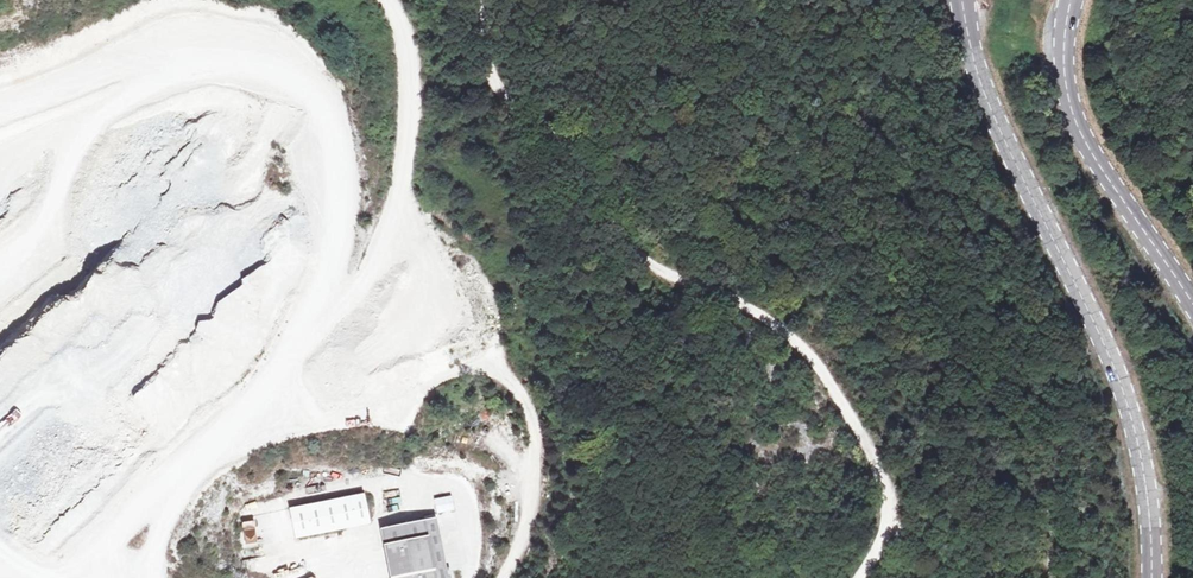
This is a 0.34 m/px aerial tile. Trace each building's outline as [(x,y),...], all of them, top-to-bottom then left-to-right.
[(362,494),(289,508),(295,538),(368,524),(362,494)] [(451,494),(432,499),(436,514),(454,510),(451,494)] [(381,529),(392,577),(446,577),(434,519),(381,529)]
